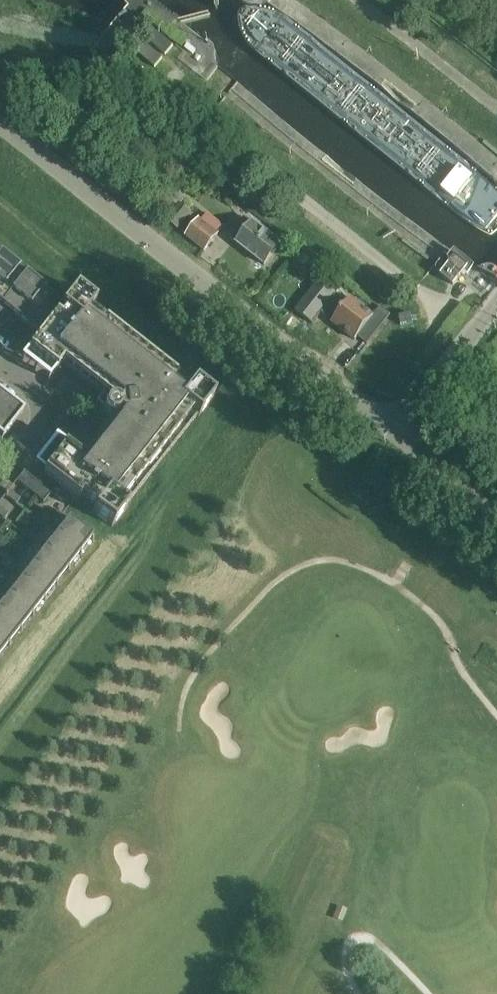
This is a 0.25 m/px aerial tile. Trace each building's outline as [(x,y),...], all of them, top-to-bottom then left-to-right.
[(167,220),(177,228),(191,210),(181,203),(167,220)] [(186,235),(204,250),(218,233),(200,218),(186,235)] [(237,230),(231,238),(236,242),(264,265),(281,243),(253,221),(242,235),(237,230)] [(451,262),(441,275),(453,285),(458,279),(461,275),(465,278),(475,266),(474,265),(455,250),(453,252),(448,259),(451,262)] [(1,304),(26,275),(1,254),(0,256),(0,303),(1,304)] [(28,326),(45,305),(53,296),(26,275),(1,304),(0,305),(0,326),(1,327),(13,313),(28,326)] [(318,280),(295,310),(312,324),(321,313),(332,321),(332,322),(355,340),(357,337),(366,344),(390,314),(380,306),(379,308),(373,316),(350,298),(345,304),(334,295),(335,294),(318,280)] [(28,326),(39,334),(28,348),(55,370),(62,362),(102,393),(96,401),(103,406),(104,413),(109,417),(113,416),(81,458),(64,444),(43,472),(78,499),(81,495),(94,505),(89,511),(112,529),(130,506),(127,504),(196,416),(198,417),(215,396),(194,380),(192,382),(94,305),(95,303),(75,287),(59,307),(64,311),(59,317),(45,305),(28,326)] [(1,439),(16,420),(22,412),(0,394),(0,438),(1,439)] [(23,471),(16,480),(43,501),(42,502),(43,502),(51,492),(23,471)] [(5,495),(16,503),(19,498),(9,489),(5,495)] [(94,540),(90,536),(57,510),(56,512),(57,512),(46,527),(82,555),(79,552),(90,539),(93,541),(94,540)] [(81,556),(82,555),(46,527),(34,542),(70,571),(71,570),(67,567),(78,554),(81,556)] [(69,571),(70,571),(34,542),(22,557),(58,586),(59,585),(55,582),(66,569),(69,571)] [(57,586),(58,586),(22,557),(10,572),(46,601),(47,600),(43,597),(54,584),(57,586)] [(46,601),(10,572),(0,585),(0,589),(34,616),(35,615),(32,612),(42,599),(46,602),(46,601)] [(34,616),(0,589),(0,613),(23,631),(23,630),(20,627),(30,614),(34,617),(34,616)] [(23,631),(0,613),(0,638),(11,646),(11,645),(8,642),(18,629),(22,632),(23,631)] [(11,646),(0,638),(0,653),(7,644),(10,647),(11,646)]
